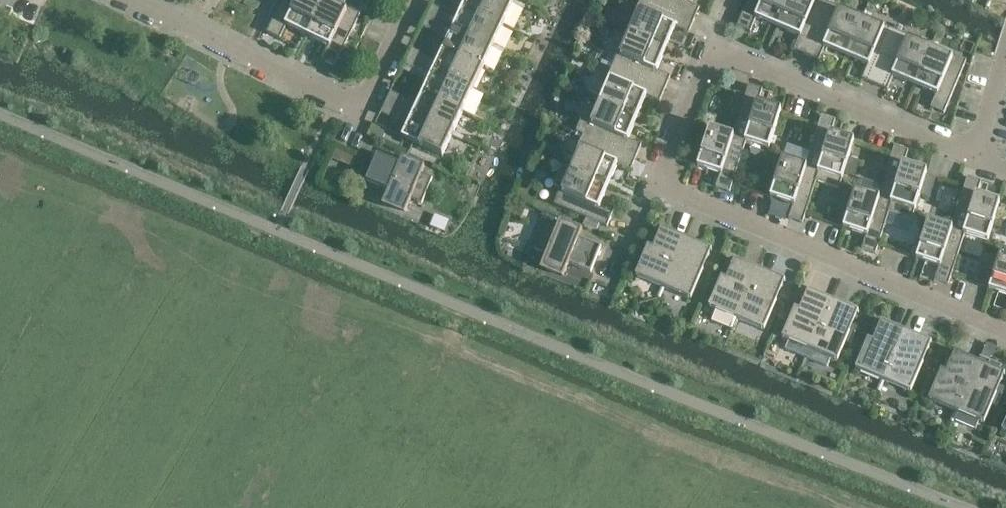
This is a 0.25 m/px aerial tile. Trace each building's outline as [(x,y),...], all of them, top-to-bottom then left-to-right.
[(308,37),(325,1),(324,0),(283,0),(267,33),(280,40),(287,26),(308,37)] [(464,7),(504,25),(514,3),(507,0),(467,0),(464,7)] [(645,0),(641,0),(635,14),(638,15),(630,34),(666,49),(675,28),(689,34),(694,21),(645,0)] [(687,0),(645,0),(694,21),(700,8),(686,3),(687,0)] [(790,0),(749,0),(737,26),(751,32),(756,18),(778,28),(790,0)] [(829,3),(822,0),(790,0),(778,28),(800,37),(794,50),(807,56),(829,3)] [(325,1),(308,37),(329,47),(323,60),(336,67),(361,15),(345,7),(344,10),(325,1)] [(847,57),(862,20),(844,12),(845,9),(829,3),(807,56),(819,61),(825,48),(847,57)] [(450,13),(444,24),(494,47),(504,25),(464,7),(459,17),(450,13)] [(875,85),(898,32),(882,25),(881,28),(862,20),(847,57),(868,66),(862,79),(875,85)] [(444,24),(439,35),(448,39),(443,50),(484,69),(494,47),(444,24)] [(915,86),(931,49),(912,41),(913,38),(898,32),(875,85),(888,90),(894,76),(915,86)] [(666,49),(630,34),(622,53),(619,51),(613,67),(665,89),(671,77),(657,71),(666,49)] [(420,67),(425,54),(412,48),(407,62),(420,67)] [(944,114),(967,61),(950,54),(949,57),(931,49),(915,86),(937,95),(931,108),(944,114)] [(429,57),(424,68),(473,91),(484,69),(443,50),(438,61),(429,57)] [(665,89),(613,67),(606,83),(609,84),(601,103),(638,118),(647,96),(660,102),(665,89)] [(424,68),(419,78),(419,79),(428,83),(423,94),(463,112),(474,117),(484,96),(473,91),(424,68)] [(733,136),(747,142),(770,149),(782,111),(759,104),(763,90),(750,85),(733,136)] [(409,100),(404,111),(453,134),(463,112),(423,94),(418,105),(409,100)] [(576,133),(577,133),(583,135),(584,136),(637,158),(642,145),(628,140),(638,118),(601,103),(594,120),(584,116),(576,133)] [(404,111),(399,122),(408,126),(402,138),(443,156),(453,134),(404,111)] [(822,116),(806,167),(819,173),(842,180),(854,143),(855,142),(831,135),(836,121),(822,116)] [(698,167),(710,171),(721,174),(716,188),(730,193),(747,142),(733,136),(710,129),(698,167)] [(637,158),(584,136),(577,151),(580,152),(572,171),(609,187),(618,165),(631,171),(637,158)] [(915,211),(927,173),(904,165),(909,151),(895,147),(879,198),(892,203),(915,211)] [(357,157),(335,148),(330,159),(352,168),(357,157)] [(405,210),(405,211),(406,212),(411,200),(422,204),(433,178),(422,174),(425,167),(403,157),(400,165),(378,155),(367,181),(389,191),(384,203),(385,203),(386,202),(405,210)] [(783,159),(771,198),(794,205),(789,219),(803,223),(819,173),(806,167),(783,159)] [(561,189),(554,205),(607,227),(613,214),(600,208),(609,187),(572,171),(563,167),(555,186),(561,189)] [(988,242),(1000,203),(977,196),(982,182),(968,178),(952,228),(966,233),(965,234),(988,242)] [(892,203),(879,198),(856,190),(843,228),(867,236),(862,250),(876,254),(892,203)] [(563,274),(563,275),(564,276),(569,264),(591,273),(602,246),(580,238),(583,230),(560,221),(557,228),(546,224),(536,250),(547,255),(542,267),(544,267),(544,266),(563,274)] [(929,221),(917,259),(940,266),(935,280),(949,285),(965,234),(966,233),(952,228),(929,221)] [(656,240),(657,240),(654,249),(649,246),(636,276),(663,289),(685,238),(662,229),(660,228),(659,229),(657,229),(656,230),(655,231),(655,232),(654,233),(654,234),(654,235),(654,236),(654,237),(655,238),(655,239),(656,240)] [(706,247),(685,238),(663,289),(691,301),(703,271),(699,269),(702,261),(703,261),(705,260),(707,260),(708,259),(709,257),(710,256),(710,254),(710,253),(710,252),(710,251),(709,250),(708,249),(706,247)] [(1002,252),(989,290),(1005,295),(1005,253),(1002,252)] [(736,320),(758,269),(735,260),(734,260),(732,260),(730,261),(729,262),(728,263),(727,265),(727,266),(727,267),(727,268),(727,269),(728,270),(728,271),(729,272),(730,272),(726,281),(722,278),(709,308),(716,311),(711,322),(732,330),(736,320)] [(758,269),(736,320),(763,331),(776,301),(771,299),(774,291),(775,291),(777,291),(778,291),(780,289),(781,288),(782,287),(782,285),(783,284),(782,283),(782,282),(782,281),(781,280),(780,279),(780,278),(758,269)] [(977,283),(990,287),(993,278),(980,273),(977,283)] [(807,358),(831,300),(809,290),(808,290),(806,290),(805,291),(803,292),(802,293),(801,294),(801,295),(800,297),(800,298),(801,299),(801,300),(801,301),(802,302),(803,303),(800,311),(795,309),(782,339),(788,342),(785,349),(807,358)] [(844,330),(848,322),(849,322),(851,322),(853,321),(853,320),(854,319),(855,319),(855,318),(856,317),(856,315),(856,314),(856,313),(855,312),(854,310),(853,309),(831,300),(807,358),(828,367),(831,360),(837,362),(849,332),(844,330)] [(905,331),(882,321),(880,321),(879,322),(878,322),(876,323),(875,324),(874,325),(874,326),(874,327),(874,328),(874,330),(874,331),(875,333),(876,334),(873,342),(868,340),(855,370),(883,382),(905,331)] [(905,331),(883,382),(910,393),(922,363),(917,361),(921,353),(923,353),(924,353),(925,352),(926,352),(927,351),(928,350),(929,348),(929,347),(929,345),(929,344),(928,342),(927,341),(926,340),(905,331)] [(948,364),(950,365),(946,374),(941,371),(929,401),(956,413),(978,362),(955,353),(953,353),(952,353),(951,353),(950,354),(949,355),(948,356),(948,357),(947,358),(947,359),(947,360),(947,361),(947,362),(948,363),(948,364)] [(958,414),(955,420),(976,429),(979,423),(983,424),(996,394),(991,392),(994,384),(996,384),(997,384),(998,384),(1000,383),(1001,382),(1001,381),(1002,379),(1002,378),(1002,377),(1002,375),(1002,374),(1001,373),(1000,372),(1002,367),(1003,366),(990,361),(988,367),(978,362),(956,413),(958,414)]
